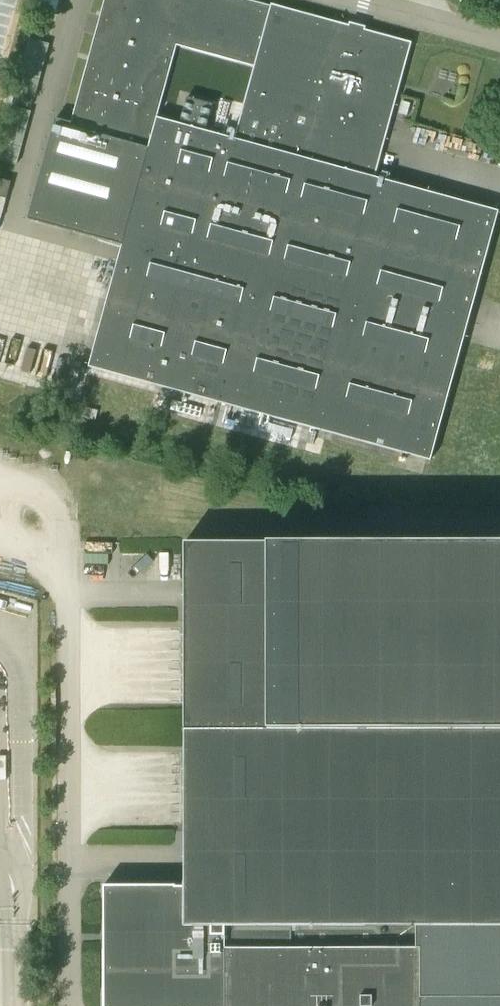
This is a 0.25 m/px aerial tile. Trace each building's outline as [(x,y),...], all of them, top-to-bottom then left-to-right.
[(125,261),(118,260),(105,306),(89,366),(431,460),(465,337),(458,335),(462,320),(469,322),(499,211),(466,202),(464,209),(450,205),(452,198),(404,185),(401,192),(388,189),(390,181),(375,177),(412,43),(363,30),(362,34),(348,30),(349,26),(256,0),(254,0),(254,2),(248,0),(105,0),(72,122),(54,118),(27,219),(129,246),(125,261)] [(32,108),(34,99),(18,94),(16,104),(32,108)] [(13,183),(0,179),(0,197),(8,199),(13,183)] [(185,548),(185,729),(185,885),(107,885),(107,1005),(499,1005),(499,548),(185,548)]
